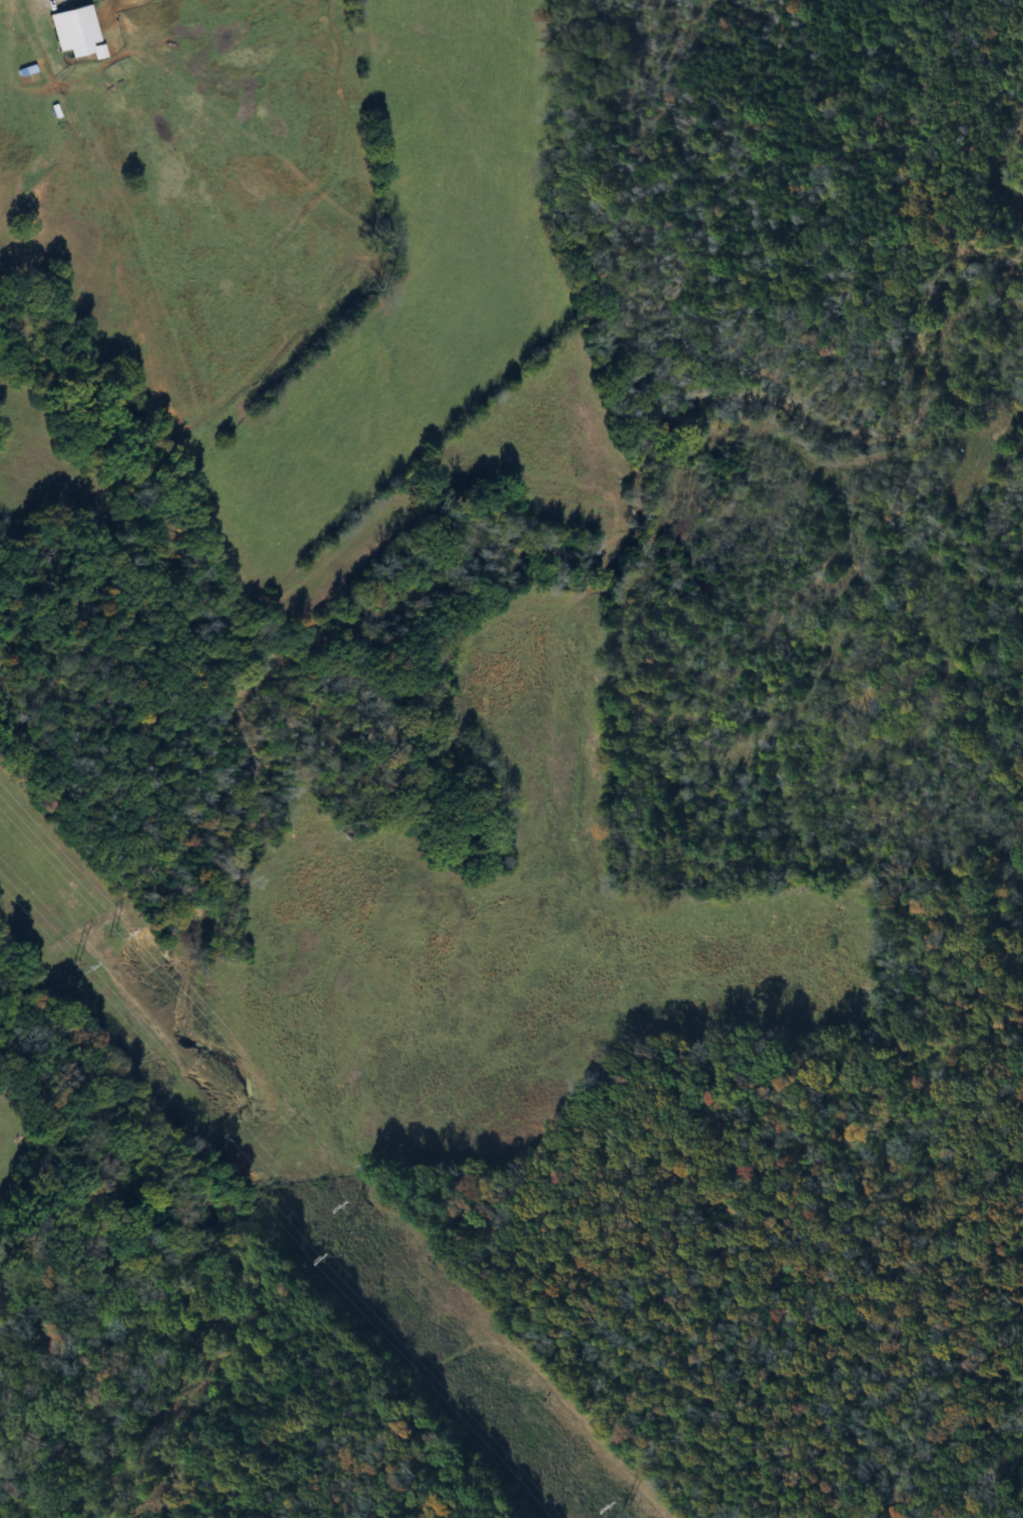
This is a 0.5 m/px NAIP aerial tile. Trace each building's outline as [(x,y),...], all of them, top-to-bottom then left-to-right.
[(53,52),(62,50),(64,58),(87,54),(85,43),(93,42),(86,5),(45,14),(53,52)]
